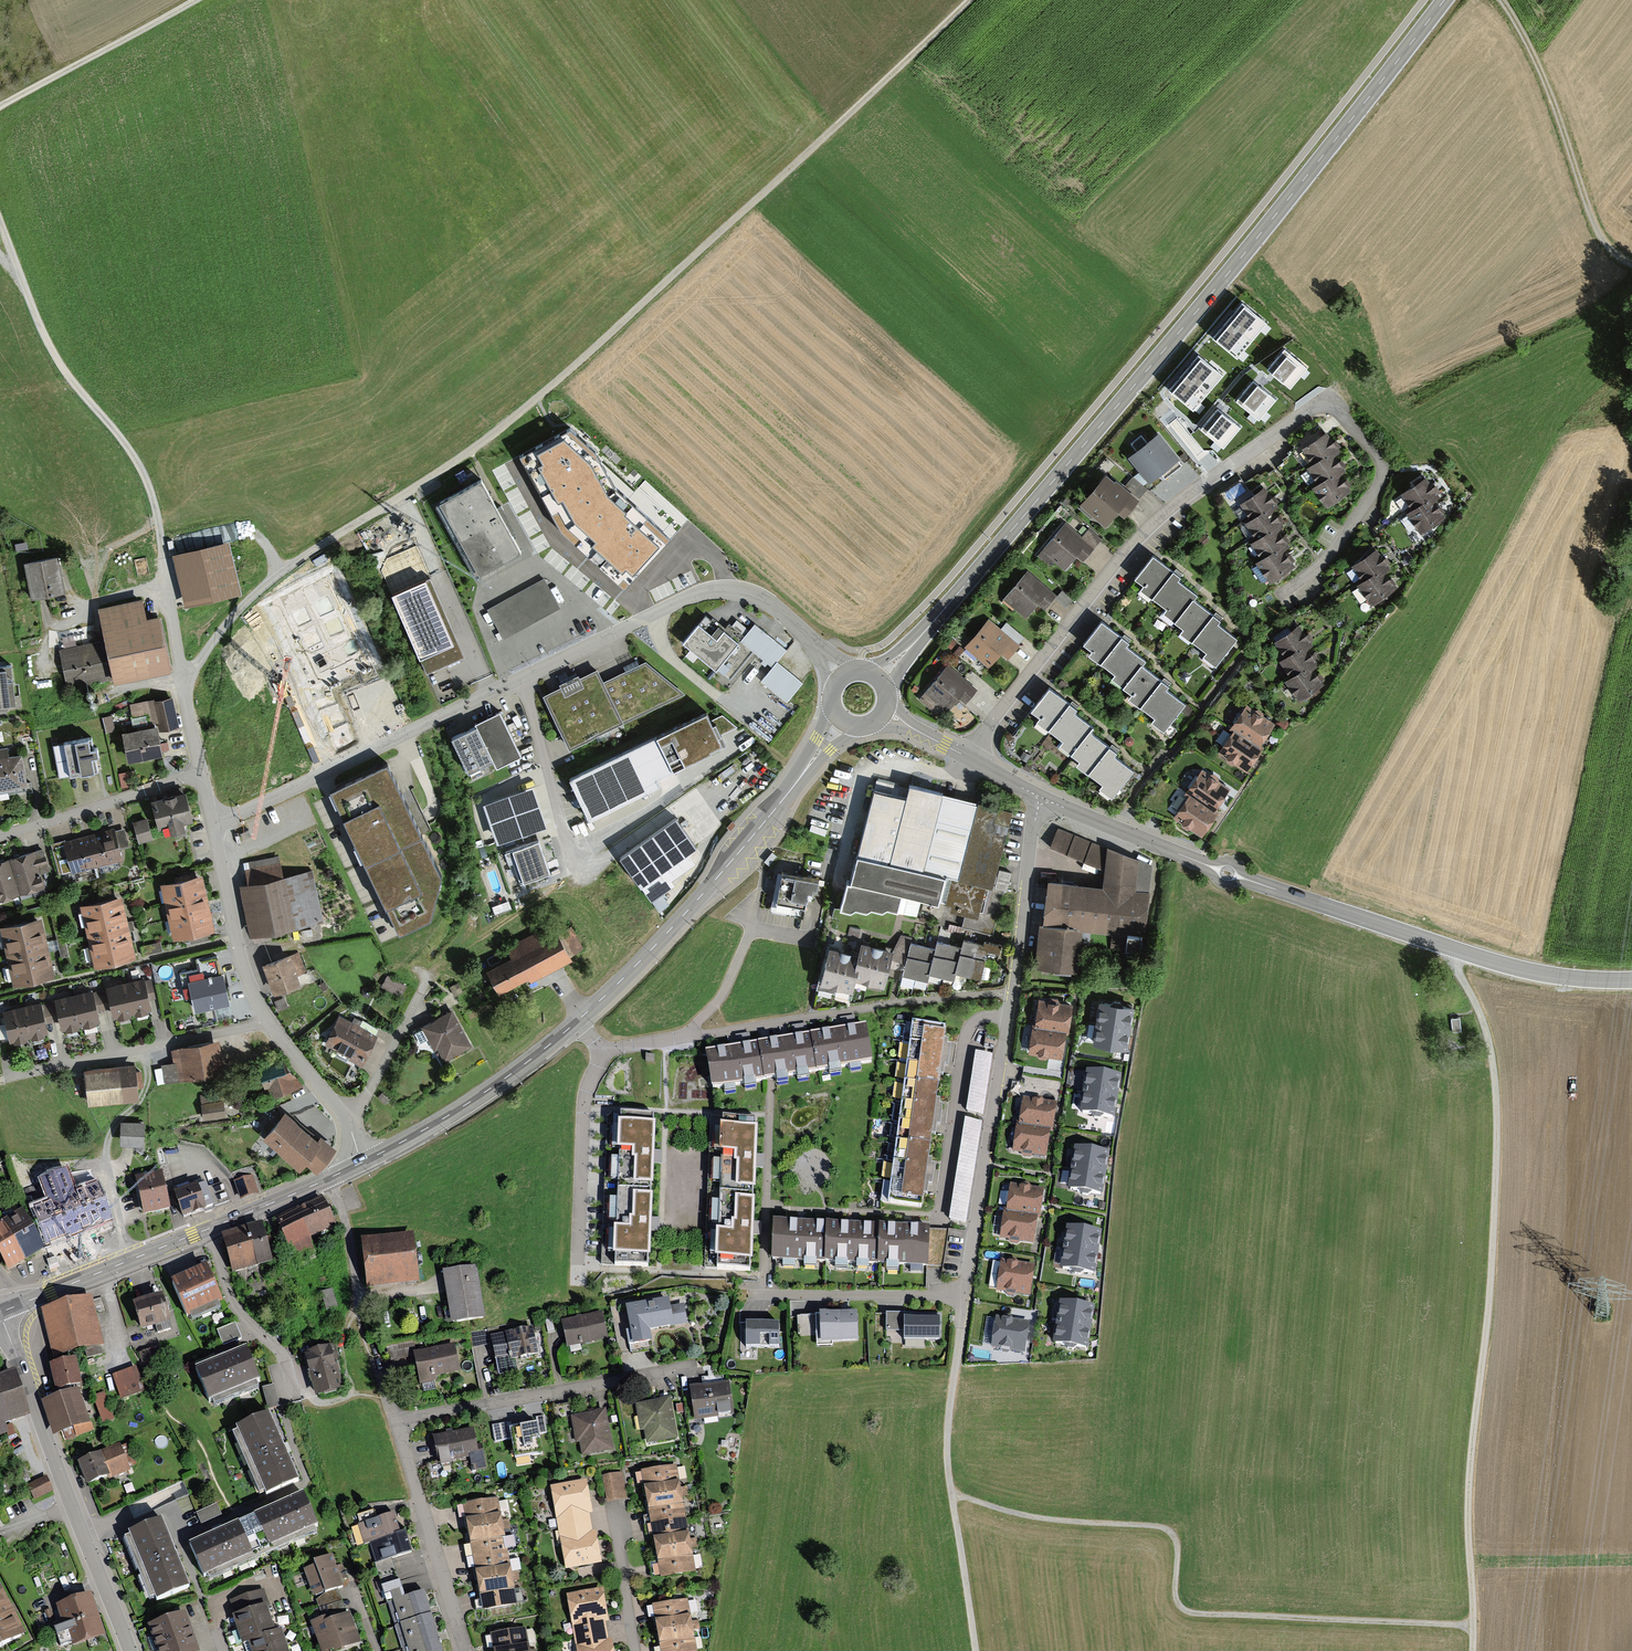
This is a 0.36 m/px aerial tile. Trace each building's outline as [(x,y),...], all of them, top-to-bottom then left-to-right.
[(1222,325),(1210,338),(1237,362),(1270,324),(1243,300),(1232,313),(1222,325)] [(1284,348),(1266,368),(1273,374),(1289,389),(1307,369),(1284,348)] [(1178,377),(1167,389),(1193,411),(1225,375),(1199,353),(1188,366),(1178,377)] [(1253,379),(1235,399),(1259,419),(1277,399),(1260,384),(1253,379)] [(1218,406),(1199,427),(1223,448),(1242,427),(1225,412),(1218,406)] [(561,531),(616,487),(595,450),(570,428),(519,455),(561,531)] [(1177,462),(1181,459),(1160,434),(1130,460),(1151,484),(1162,475),(1165,479),(1180,466),(1177,462)] [(1302,451),(1313,466),(1325,457),(1328,462),(1335,456),(1340,453),(1326,434),(1302,451)] [(1307,470),(1318,485),(1329,478),(1333,482),(1341,477),(1347,473),(1335,456),(1328,462),(1325,457),(1313,466),(1307,470)] [(1307,472),(1302,475),(1311,488),(1316,485),(1307,472)] [(1114,483),(1106,477),(1081,508),(1082,509),(1081,511),(1092,520),(1093,519),(1105,529),(1118,513),(1124,518),(1139,501),(1115,481),(1114,483)] [(1133,477),(1125,487),(1139,499),(1147,489),(1133,477)] [(1313,489),(1327,509),(1351,492),(1341,477),(1333,482),(1329,478),(1318,485),(1313,489)] [(1402,495),(1413,511),(1423,503),(1427,509),(1435,502),(1440,499),(1425,478),(1402,495)] [(499,511),(481,479),(440,502),(480,574),(521,552),(499,511)] [(1231,500),(1245,492),(1242,486),(1228,493),(1231,500)] [(616,487),(561,531),(624,589),(671,538),(616,487)] [(1240,506),(1251,521),(1262,514),(1264,518),(1274,511),(1279,508),(1265,489),(1240,506)] [(1446,517),(1435,502),(1427,509),(1423,503),(1413,511),(1406,516),(1421,535),(1446,517)] [(1245,525),(1256,541),(1267,534),(1270,538),(1279,532),(1285,527),(1274,511),(1264,518),(1262,514),(1251,521),(1245,525)] [(1083,536),(1067,522),(1039,555),(1053,567),(1055,564),(1065,572),(1077,557),(1083,562),(1102,540),(1089,529),(1083,536)] [(1251,545),(1261,560),(1273,552),(1277,557),(1284,552),(1290,548),(1279,532),(1270,538),(1267,534),(1256,541),(1251,545)] [(188,603),(242,589),(229,539),(175,553),(188,603)] [(386,558),(382,570),(393,594),(430,578),(415,546),(386,558)] [(1352,567),(1363,583),(1373,576),(1377,581),(1386,574),(1391,571),(1376,550),(1352,567)] [(1294,568),(1284,552),(1277,557),(1273,552),(1261,560),(1255,564),(1269,585),(1294,568)] [(31,597),(65,589),(58,554),(23,561),(31,597)] [(1172,573),(1153,557),(1134,581),(1143,587),(1141,590),(1152,599),(1172,573)] [(1057,596),(1028,571),(1004,599),(1027,619),(1039,604),(1045,610),(1057,596)] [(1179,578),(1172,573),(1152,599),(1166,610),(1163,613),(1175,623),(1193,600),(1196,596),(1177,581),(1179,578)] [(1396,589),(1386,574),(1377,581),(1373,576),(1363,583),(1358,586),(1372,607),(1396,589)] [(443,610),(430,580),(391,598),(426,674),(464,658),(443,610)] [(560,611),(544,580),(487,611),(503,641),(560,611)] [(1057,599),(1068,605),(1072,597),(1061,591),(1057,599)] [(115,679),(171,666),(158,612),(146,615),(142,597),(97,607),(104,638),(59,649),(68,688),(114,678),(115,679)] [(1212,615),(1193,600),(1175,623),(1184,630),(1181,635),(1191,643),(1212,615)] [(706,615),(683,645),(734,683),(751,660),(768,672),(761,682),(789,703),(804,682),(779,663),(789,649),(755,624),(750,630),(735,619),(726,630),(706,615)] [(1220,621),(1212,615),(1191,643),(1206,655),(1204,659),(1214,668),(1237,639),(1217,624),(1220,621)] [(1001,630),(989,620),(964,648),(989,669),(1001,656),(1007,661),(1020,645),(1019,644),(1001,630)] [(1007,623),(1001,630),(1019,644),(1024,638),(1007,623)] [(1121,639),(1101,623),(1082,647),(1091,653),(1089,656),(1100,665),(1121,639)] [(1274,643),(1285,658),(1297,650),(1301,655),(1308,650),(1313,646),(1298,625),(1274,643)] [(1128,644),(1121,639),(1100,665),(1114,676),(1111,679),(1123,689),(1141,666),(1144,662),(1125,647),(1128,644)] [(1279,662),(1291,679),(1301,672),(1305,677),(1313,671),(1320,667),(1308,650),(1301,655),(1297,650),(1285,658),(1279,662)] [(561,687),(544,695),(570,748),(685,693),(645,662),(603,682),(597,670),(580,678),(578,674),(559,683),(561,687)] [(977,690),(948,665),(918,700),(932,711),(936,706),(946,714),(958,700),(964,705),(977,690)] [(1161,682),(1141,666),(1123,689),(1133,696),(1129,701),(1139,709),(1161,682)] [(10,667),(0,668),(0,710),(3,709),(15,708),(10,667)] [(1324,685),(1313,671),(1305,677),(1301,672),(1291,679),(1284,683),(1299,703),(1324,685)] [(1168,687),(1161,682),(1139,709),(1155,721),(1152,725),(1162,734),(1185,706),(1166,690),(1168,687)] [(1068,704),(1048,689),(1030,712),(1038,719),(1036,722),(1047,731),(1068,704)] [(149,724),(123,729),(129,760),(147,756),(163,752),(158,729),(179,725),(172,695),(155,699),(154,697),(130,702),(134,721),(147,718),(149,724)] [(1276,722),(1245,702),(1231,726),(1233,728),(1260,745),(1276,722)] [(1075,710),(1068,704),(1047,731),(1061,742),(1058,745),(1070,754),(1088,732),(1091,728),(1072,713),(1075,710)] [(522,755),(501,712),(477,723),(478,726),(454,738),(475,779),(484,775),(482,770),(485,768),(484,765),(493,760),(497,767),(522,755)] [(111,714),(103,716),(106,732),(115,730),(111,714)] [(657,739),(674,771),(691,762),(712,752),(712,751),(726,744),(721,734),(738,726),(722,714),(710,720),(707,714),(657,739)] [(1260,745),(1233,728),(1219,751),(1226,756),(1227,760),(1233,763),(1236,763),(1247,770),(1263,747),(1260,745)] [(1108,747),(1088,732),(1070,754),(1080,762),(1076,767),(1086,775),(1108,747)] [(61,777),(99,770),(97,758),(96,755),(100,754),(98,746),(90,748),(88,737),(54,744),(61,777)] [(656,737),(572,778),(593,819),(661,785),(658,779),(674,771),(657,739),(656,737)] [(1115,753),(1108,747),(1086,775),(1102,787),(1099,791),(1110,799),(1132,771),(1113,756),(1115,753)] [(22,755),(9,757),(8,749),(0,750),(0,791),(28,786),(22,755)] [(441,877),(387,766),(332,792),(403,937),(431,923),(441,877)] [(1231,787),(1202,767),(1185,792),(1188,794),(1214,811),(1231,787)] [(134,769),(118,772),(122,786),(131,784),(130,778),(136,777),(134,769)] [(997,872),(1012,812),(909,785),(906,799),(874,790),(850,881),(847,880),(840,909),(850,912),(855,909),(867,912),(871,909),(882,912),(887,909),(897,911),(916,916),(920,900),(937,905),(938,902),(953,906),(952,912),(967,916),(964,929),(992,936),(1004,893),(1006,894),(1011,876),(997,872)] [(186,788),(151,797),(159,826),(169,824),(171,832),(179,830),(187,827),(185,821),(195,819),(186,788)] [(533,791),(483,808),(497,847),(547,830),(533,791)] [(538,796),(548,829),(556,827),(545,793),(538,796)] [(1214,811),(1188,794),(1174,815),(1181,820),(1181,824),(1187,828),(1191,827),(1202,834),(1217,813),(1214,811)] [(148,816),(133,820),(139,843),(153,839),(148,816)] [(675,817),(619,858),(641,888),(697,847),(680,823),(675,817)] [(736,824),(732,820),(727,826),(730,830),(736,824)] [(65,839),(51,843),(60,873),(71,870),(72,873),(123,859),(120,848),(130,846),(124,827),(106,832),(105,830),(98,832),(81,836),(66,841),(65,839)] [(1099,883),(1048,877),(1044,922),(1077,926),(1080,930),(1082,930),(1112,932),(1110,948),(1125,949),(1126,943),(1140,945),(1142,931),(1146,932),(1152,863),(1108,844),(1107,848),(1058,827),(1050,845),(1101,867),(1099,883)] [(521,883),(550,873),(545,858),(539,842),(506,853),(510,865),(514,864),(521,883)] [(9,858),(20,894),(45,886),(41,872),(49,870),(42,848),(9,858)] [(772,851),(765,860),(769,864),(777,855),(772,851)] [(244,881),(238,882),(249,937),(323,923),(312,868),(280,874),(276,854),(240,861),(244,881)] [(9,858),(0,861),(0,900),(20,894),(9,858)] [(778,871),(771,911),(802,917),(805,901),(810,902),(813,887),(817,888),(819,879),(778,871)] [(681,891),(690,881),(683,874),(674,884),(681,891)] [(202,875),(160,884),(174,941),(189,937),(191,946),(212,941),(210,933),(216,931),(202,875)] [(80,906),(95,969),(137,959),(130,928),(122,896),(80,906)] [(891,936),(897,911),(887,909),(882,912),(871,909),(867,912),(855,909),(850,912),(840,909),(834,908),(831,928),(860,936),(861,929),(891,936)] [(42,918),(0,928),(14,987),(56,977),(49,949),(42,918)] [(1078,972),(1082,930),(1080,930),(1077,926),(1044,922),(1040,922),(1036,968),(1078,972)] [(510,960),(487,972),(500,997),(529,982),(531,985),(573,963),(570,958),(585,950),(572,926),(544,941),(538,930),(504,948),(510,960)] [(63,928),(55,930),(62,956),(69,954),(63,928)] [(848,939),(835,935),(833,944),(846,947),(848,939)] [(892,961),(905,964),(911,943),(912,938),(901,935),(892,954),(894,955),(892,961)] [(161,941),(140,946),(142,954),(163,949),(161,941)] [(913,943),(911,943),(905,964),(903,975),(928,981),(930,974),(954,980),(956,973),(980,979),(984,963),(996,966),(1001,946),(987,942),(985,942),(984,946),(966,942),(964,941),(962,949),(959,948),(940,943),(938,942),(936,949),(933,948),(913,943)] [(817,990),(835,995),(836,992),(851,996),(855,983),(884,991),(892,961),(894,955),(892,954),(888,953),(865,947),(861,946),(857,958),(856,958),(834,952),(830,951),(822,981),(820,981),(817,990)] [(299,953),(262,967),(275,999),(302,988),(298,976),(307,973),(299,953)] [(198,971),(179,975),(183,990),(188,989),(194,1015),(230,1007),(223,974),(220,974),(216,957),(196,961),(198,971)] [(408,987),(388,976),(382,989),(402,999),(408,987)] [(145,980),(106,988),(106,990),(111,1009),(113,1021),(118,1020),(118,1022),(131,1019),(131,1016),(135,1016),(135,1018),(149,1015),(149,1013),(152,1012),(149,1001),(145,981),(145,980)] [(152,980),(145,981),(149,1001),(156,999),(152,980)] [(111,1009),(106,990),(93,993),(98,1013),(111,1009)] [(92,991),(53,1000),(53,1002),(58,1022),(61,1033),(66,1031),(66,1034),(79,1031),(79,1028),(83,1027),(84,1030),(97,1026),(96,1025),(100,1024),(98,1013),(93,993),(92,991)] [(1073,1002),(1038,997),(1035,1023),(1035,1026),(1066,1030),(1065,1033),(1069,1033),(1073,1002)] [(285,999),(274,1002),(278,1011),(288,1008),(285,999)] [(53,1002),(41,1005),(46,1025),(58,1022),(53,1002)] [(41,1003),(1,1012),(9,1044),(14,1043),(15,1046),(28,1043),(27,1041),(32,1039),(32,1042),(45,1039),(45,1036),(48,1035),(46,1025),(41,1005),(41,1003)] [(1099,1004),(1096,1023),(1131,1030),(1135,1010),(1122,1008),(1122,1007),(1120,1004),(1115,1003),(1112,1005),(1112,1006),(1099,1004)] [(453,1012),(421,1029),(434,1054),(438,1052),(445,1064),(473,1049),(453,1012)] [(377,1035),(339,1017),(326,1046),(351,1058),(350,1061),(362,1066),(377,1035)] [(948,1045),(948,1040),(944,1039),(946,1026),(906,1021),(882,1201),(923,1206),(924,1192),(927,1193),(928,1183),(932,1183),(934,1164),(932,1164),(932,1159),(930,1158),(933,1135),(935,1135),(937,1124),(940,1125),(943,1104),(940,1104),(940,1098),(937,1098),(940,1074),(943,1073),(944,1064),(948,1064),(950,1045),(948,1045)] [(1032,1022),(1028,1052),(1037,1054),(1040,1057),(1046,1058),(1049,1056),(1062,1058),(1065,1033),(1066,1030),(1035,1026),(1035,1023),(1032,1022)] [(1127,1052),(1131,1030),(1096,1023),(1092,1046),(1105,1049),(1107,1052),(1114,1053),(1116,1050),(1127,1052)] [(747,1045),(707,1051),(713,1088),(872,1062),(866,1025),(851,1028),(799,1036),(747,1045)] [(218,1040),(171,1050),(173,1060),(162,1063),(166,1082),(224,1070),(218,1040)] [(992,1055),(975,1052),(948,1225),(965,1227),(992,1055)] [(283,1059),(258,1069),(266,1088),(271,1086),(274,1094),(279,1092),(302,1083),(283,1059)] [(132,1064),(77,1069),(80,1102),(135,1096),(132,1064)] [(351,1070),(344,1082),(356,1088),(362,1077),(351,1070)] [(1122,1076),(1087,1070),(1080,1112),(1091,1114),(1094,1118),(1100,1119),(1103,1116),(1115,1118),(1122,1076)] [(220,1092),(200,1095),(204,1119),(226,1116),(224,1098),(221,1099),(220,1092)] [(1058,1103),(1024,1097),(1019,1122),(1019,1125),(1051,1130),(1050,1132),(1053,1132),(1058,1103)] [(319,1137),(285,1109),(263,1136),(299,1166),(305,1160),(317,1170),(336,1147),(321,1134),(319,1137)] [(652,1123),(653,1113),(620,1112),(619,1122),(608,1121),(601,1265),(648,1267),(648,1256),(650,1256),(651,1223),(653,1193),(651,1193),(651,1186),(653,1186),(654,1153),(655,1123),(652,1123)] [(756,1159),(757,1127),(755,1127),(755,1119),(724,1117),(723,1121),(712,1120),(704,1269),(748,1271),(749,1258),(751,1259),(753,1225),(754,1198),(751,1198),(752,1187),(754,1187),(756,1159)] [(144,1121),(121,1121),(120,1143),(144,1143),(144,1121)] [(1018,1122),(1012,1152),(1021,1154),(1023,1157),(1030,1158),(1034,1156),(1046,1158),(1050,1132),(1051,1130),(1019,1125),(1019,1122),(1018,1122)] [(1109,1153),(1074,1147),(1067,1190),(1080,1192),(1082,1195),(1088,1196),(1091,1193),(1102,1195),(1109,1153)] [(46,1198),(30,1204),(47,1248),(115,1222),(99,1179),(77,1188),(68,1166),(38,1177),(46,1198)] [(162,1172),(136,1178),(139,1196),(144,1215),(170,1209),(166,1189),(162,1172)] [(253,1175),(235,1181),(241,1200),(259,1194),(253,1175)] [(197,1184),(174,1192),(178,1203),(183,1218),(204,1211),(205,1213),(215,1209),(214,1207),(230,1202),(223,1184),(208,1189),(206,1183),(198,1186),(197,1184)] [(1044,1189),(1010,1184),(1006,1208),(1006,1211),(1038,1215),(1038,1219),(1040,1219),(1044,1189)] [(306,1205),(275,1221),(288,1246),(291,1245),(293,1249),(295,1247),(301,1260),(316,1253),(311,1242),(311,1237),(336,1226),(330,1211),(324,1197),(306,1205)] [(1021,1242),(1034,1244),(1038,1219),(1038,1215),(1006,1211),(1006,1208),(1004,1208),(999,1239),(1008,1240),(1010,1244),(1017,1244),(1021,1242)] [(0,1223),(0,1256),(7,1270),(21,1261),(45,1248),(34,1229),(23,1209),(0,1223)] [(800,1220),(773,1219),(771,1258),(928,1266),(930,1226),(906,1225),(800,1220)] [(260,1223),(222,1234),(234,1273),(251,1268),(272,1262),(267,1243),(260,1223)] [(1101,1232),(1067,1226),(1060,1269),(1072,1271),(1074,1273),(1080,1275),(1084,1272),(1094,1274),(1101,1232)] [(413,1233),(361,1238),(366,1288),(418,1283),(413,1233)] [(1016,1294),(1030,1296),(1035,1265),(1002,1259),(997,1291),(1006,1292),(1008,1296),(1013,1297),(1016,1294)] [(207,1265),(172,1280),(188,1318),(191,1317),(192,1320),(221,1308),(220,1305),(224,1303),(207,1265)] [(452,1323),(486,1317),(476,1265),(442,1271),(452,1323)] [(321,1292),(327,1310),(338,1307),(333,1289),(321,1292)] [(172,1328),(163,1295),(134,1303),(142,1330),(155,1326),(157,1333),(172,1328)] [(54,1357),(104,1345),(92,1296),(53,1306),(42,1309),(54,1357)] [(670,1298),(626,1307),(629,1325),(630,1330),(627,1331),(631,1351),(654,1347),(651,1331),(688,1324),(684,1303),(671,1305),(670,1298)] [(1095,1307),(1060,1301),(1053,1344),(1065,1346),(1067,1349),(1073,1350),(1077,1347),(1088,1349),(1095,1307)] [(567,1347),(608,1338),(602,1310),(579,1316),(561,1320),(567,1347)] [(799,1335),(817,1334),(817,1346),(832,1346),(832,1342),(857,1341),(856,1311),(848,1311),(819,1312),(819,1316),(799,1317),(799,1335)] [(939,1340),(939,1314),(887,1314),(887,1330),(904,1330),(904,1340),(939,1340)] [(991,1346),(1025,1352),(1027,1337),(1030,1322),(996,1316),(991,1346)] [(217,1330),(223,1346),(242,1338),(235,1323),(217,1330)] [(740,1323),(741,1359),(757,1359),(757,1347),(779,1347),(779,1323),(740,1323)] [(538,1354),(532,1327),(491,1336),(492,1340),(492,1342),(500,1375),(519,1371),(516,1359),(538,1354)] [(488,1328),(470,1331),(474,1346),(492,1342),(492,1340),(490,1340),(488,1328)] [(411,1343),(387,1347),(390,1362),(413,1358),(411,1343)] [(421,1383),(461,1374),(454,1343),(413,1352),(421,1383)] [(332,1346),(304,1353),(312,1379),(316,1395),(344,1388),(332,1346)] [(472,1370),(467,1347),(458,1349),(463,1372),(472,1370)] [(260,1381),(247,1348),(220,1358),(196,1368),(209,1401),(212,1400),(215,1406),(259,1388),(256,1382),(260,1381)] [(77,1359),(49,1364),(54,1390),(82,1385),(77,1359)] [(112,1375),(122,1399),(145,1390),(135,1366),(112,1375)] [(0,1376),(0,1437),(10,1434),(6,1424),(30,1416),(15,1371),(0,1376)] [(477,1389),(475,1380),(468,1382),(469,1390),(477,1389)] [(728,1381),(690,1387),(695,1420),(733,1414),(728,1381)] [(280,1405),(275,1385),(263,1387),(268,1408),(280,1405)] [(80,1388),(41,1401),(53,1435),(64,1432),(67,1440),(95,1430),(80,1388)] [(105,1392),(93,1396),(102,1423),(115,1419),(105,1392)] [(646,1444),(678,1438),(670,1398),(636,1404),(641,1430),(644,1430),(646,1444)] [(570,1404),(554,1407),(556,1417),(572,1414),(570,1404)] [(582,1456),(614,1450),(606,1409),(591,1412),(570,1416),(575,1444),(580,1444),(582,1456)] [(268,1414),(236,1428),(238,1432),(233,1434),(259,1494),(266,1491),(267,1494),(298,1480),(283,1446),(268,1414)] [(536,1418),(537,1421),(539,1434),(547,1433),(544,1416),(536,1418)] [(528,1423),(510,1426),(512,1438),(516,1458),(543,1453),(539,1434),(537,1421),(528,1423)] [(495,1441),(512,1438),(510,1426),(509,1423),(492,1426),(495,1441)] [(450,1432),(433,1436),(438,1464),(440,1463),(441,1468),(453,1465),(452,1461),(469,1458),(472,1471),(487,1468),(483,1450),(478,1451),(473,1428),(450,1432)] [(120,1442),(98,1451),(99,1453),(78,1462),(87,1485),(108,1476),(110,1479),(131,1470),(130,1467),(136,1464),(127,1443),(121,1445),(120,1442)] [(25,1464),(18,1467),(24,1482),(31,1480),(25,1464)] [(660,1577),(696,1570),(692,1548),(698,1547),(696,1538),(690,1539),(683,1497),(688,1496),(687,1487),(681,1488),(677,1465),(641,1471),(660,1577)] [(607,1502),(627,1498),(622,1472),(601,1475),(607,1502)] [(47,1476),(28,1484),(34,1499),(53,1491),(47,1476)] [(550,1486),(566,1570),(603,1563),(597,1529),(594,1530),(591,1514),(593,1514),(587,1479),(550,1486)] [(189,1543),(204,1576),(208,1574),(211,1580),(316,1532),(314,1527),(318,1526),(302,1491),(189,1543)] [(483,1610),(518,1603),(498,1496),(462,1503),(465,1518),(471,1546),(475,1568),(481,1598),(483,1610)] [(195,1513),(200,1524),(220,1515),(215,1504),(195,1513)] [(394,1513),(357,1525),(364,1546),(369,1544),(380,1577),(396,1572),(391,1557),(411,1551),(407,1538),(404,1531),(400,1532),(398,1525),(394,1513)] [(157,1600),(190,1587),(162,1519),(128,1533),(130,1537),(125,1539),(150,1599),(155,1597),(157,1600)] [(314,1597),(326,1593),(337,1589),(344,1587),(342,1580),(348,1578),(343,1564),(337,1566),(333,1554),(314,1561),(315,1565),(304,1569),(314,1597)] [(438,1640),(429,1613),(422,1591),(404,1597),(399,1581),(382,1586),(402,1650),(442,1650),(438,1640)] [(25,1634),(12,1609),(0,1586),(0,1647),(25,1634)] [(577,1650),(614,1650),(611,1638),(609,1638),(606,1622),(609,1621),(603,1588),(566,1594),(577,1650)] [(341,1601),(337,1589),(326,1593),(316,1601),(320,1609),(341,1601)] [(288,1648),(284,1639),(281,1629),(275,1631),(272,1624),(266,1604),(268,1604),(263,1590),(230,1601),(234,1614),(231,1615),(242,1646),(248,1643),(251,1650),(289,1650),(288,1648)] [(91,1591),(55,1603),(62,1624),(54,1627),(60,1646),(71,1642),(72,1646),(106,1634),(91,1591)] [(693,1630),(700,1629),(698,1620),(691,1622),(687,1599),(652,1606),(654,1618),(660,1647),(660,1650),(697,1650),(693,1630)] [(349,1612),(346,1613),(341,1601),(320,1609),(323,1617),(310,1622),(320,1650),(336,1650),(361,1642),(349,1612)] [(51,1609),(44,1612),(48,1623),(55,1621),(51,1609)] [(147,1625),(156,1650),(200,1650),(186,1612),(179,1614),(147,1625)] [(536,1649),(530,1650),(526,1628),(491,1634),(491,1635),(485,1636),(487,1647),(491,1649),(493,1648),(494,1650),(537,1650),(536,1649)]
